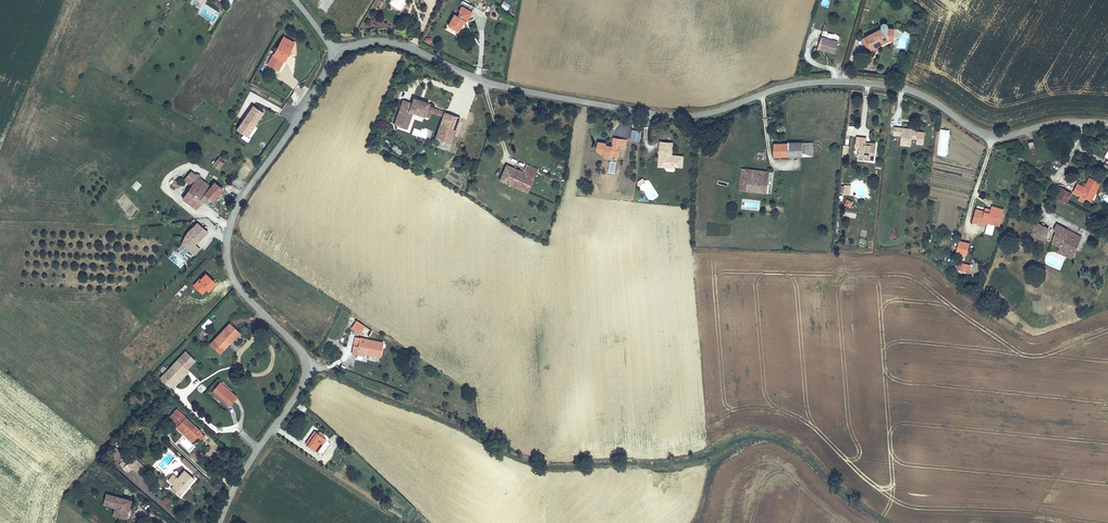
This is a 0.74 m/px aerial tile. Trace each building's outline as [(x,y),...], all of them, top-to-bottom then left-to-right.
[(507,10),(510,4),(502,1),(499,6),(507,10)] [(450,25),(460,30),(465,20),(468,21),(473,11),(463,6),(460,10),(461,11),(459,16),(456,14),(450,25)] [(881,28),(861,37),(868,51),(889,41),(883,38),(884,30),(888,27),(888,24),(886,22),(885,22),(882,22),(880,24),(881,28)] [(889,41),(893,41),(894,27),(888,27),(884,30),(883,38),(889,41)] [(279,71),(284,61),(285,61),(296,42),(284,35),(267,64),(279,71)] [(834,53),(838,41),(822,36),(818,48),(834,53)] [(408,128),(414,112),(424,116),(429,117),(431,112),(433,107),(430,106),(431,102),(414,97),(412,102),(404,99),(394,123),(408,128)] [(254,105),(237,129),(244,133),(246,130),(250,133),(265,112),(254,105)] [(443,117),(445,111),(433,107),(431,112),(443,117)] [(452,143),(461,118),(445,111),(443,117),(436,137),(452,143)] [(915,129),(893,126),(892,135),(901,136),(900,145),(911,146),(911,139),(916,139),(916,144),(923,145),(925,132),(915,130),(915,129)] [(950,130),(940,129),(936,154),(947,156),(950,130)] [(866,141),(867,137),(856,136),(855,147),(859,147),(857,158),(874,160),(876,142),(866,141)] [(626,149),(627,139),(613,137),(612,145),(606,144),(606,142),(597,141),(596,149),(599,153),(602,154),(605,157),(611,156),(611,155),(619,156),(620,148),(626,149)] [(672,154),(673,142),(660,141),(657,167),(674,168),(674,167),(683,168),(684,156),(672,154)] [(814,157),(814,142),(802,142),(802,141),(788,142),(787,143),(773,143),(773,157),(788,157),(803,156),(814,157)] [(1034,143),(1029,144),(1030,149),(1029,149),(1028,151),(1028,153),(1027,155),(1028,156),(1029,158),(1030,159),(1032,160),(1034,160),(1036,160),(1038,159),(1039,157),(1040,156),(1040,154),(1040,152),(1039,150),(1037,149),(1036,148),(1034,143)] [(758,161),(766,161),(766,152),(758,152),(758,161)] [(218,158),(213,165),(219,170),(224,163),(218,158)] [(506,164),(498,179),(502,180),(509,166),(506,164)] [(509,166),(502,180),(527,192),(538,169),(528,164),(524,172),(509,166)] [(769,170),(742,168),(738,189),(746,190),(746,191),(767,192),(769,170)] [(191,170),(184,179),(192,185),(182,198),(197,210),(205,199),(198,192),(206,182),(200,177),(201,175),(197,173),(196,174),(191,170)] [(1084,186),(1077,183),(1073,192),(1080,195),(1077,200),(1083,203),(1086,198),(1093,202),(1101,183),(1089,177),(1084,186)] [(177,188),(180,183),(175,179),(172,184),(177,188)] [(136,181),(131,187),(137,191),(142,185),(136,181)] [(211,186),(206,182),(198,192),(205,199),(207,197),(213,201),(224,189),(215,181),(211,186)] [(850,194),(851,185),(844,184),(844,185),(841,185),(840,193),(850,194)] [(1063,188),(1057,198),(1068,204),(1073,194),(1063,188)] [(853,202),(846,199),(844,205),(851,208),(853,202)] [(984,211),(976,208),(972,222),(981,224),(982,223),(987,224),(985,233),(993,235),(995,226),(998,227),(1000,226),(1004,209),(991,206),(991,209),(985,207),(984,211)] [(1033,220),(1029,234),(1045,241),(1049,227),(1033,220)] [(201,249),(196,244),(209,232),(197,222),(187,231),(181,243),(195,255),(201,249)] [(1057,252),(1072,260),(1082,236),(1068,230),(1069,229),(1056,223),(1053,229),(1055,231),(1051,243),(1059,247),(1057,252)] [(970,242),(959,240),(955,253),(967,256),(970,242)] [(971,273),(973,264),(971,264),(970,265),(958,262),(956,269),(971,273)] [(208,318),(201,326),(205,330),(212,322),(208,318)] [(366,326),(356,320),(351,328),(360,334),(366,326)] [(220,354),(241,333),(230,322),(209,344),(220,354)] [(381,357),(384,342),(360,337),(360,338),(355,337),(352,353),(365,356),(365,355),(381,357)] [(176,385),(190,371),(189,369),(196,360),(185,350),(160,377),(170,387),(174,384),(176,385)] [(228,407),(238,396),(221,381),(210,392),(228,407)] [(306,408),(302,405),(297,410),(301,413),(306,408)] [(202,432),(203,431),(177,408),(169,417),(183,430),(181,432),(193,442),(198,436),(202,440),(205,435),(202,432)] [(332,443),(315,430),(305,443),(323,456),(332,443)] [(127,451),(121,446),(110,458),(116,463),(127,451)] [(192,474),(197,468),(183,457),(178,463),(192,474)] [(167,480),(173,485),(169,490),(180,498),(195,478),(184,469),(178,477),(173,473),(167,480)] [(132,499),(106,492),(103,504),(114,508),(112,515),(128,520),(132,499)]
